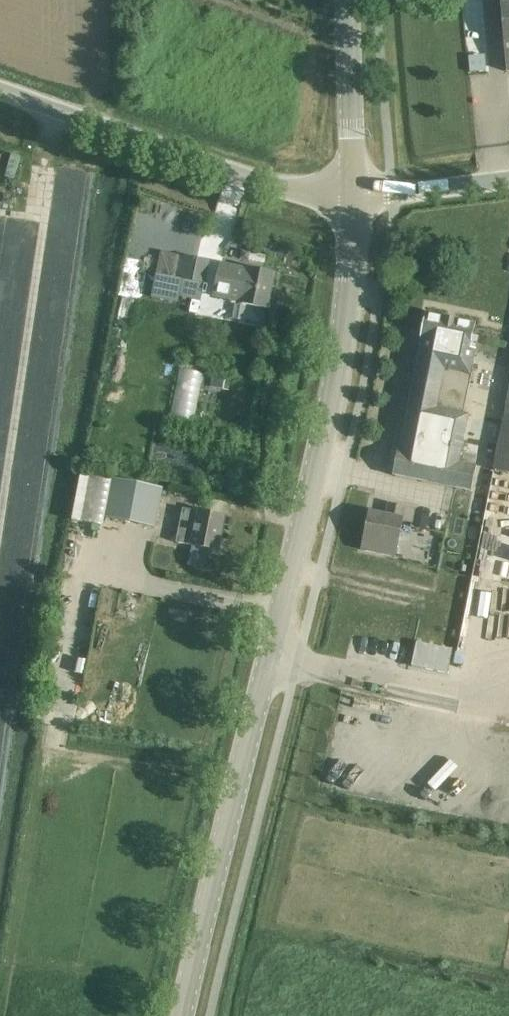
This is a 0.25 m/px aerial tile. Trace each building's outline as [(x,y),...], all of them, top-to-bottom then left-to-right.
[(506,72),(508,72),(508,0),(500,0),(506,72)] [(160,251),(150,298),(176,302),(181,281),(205,285),(210,261),(160,251)] [(215,296),(241,301),(241,302),(268,308),(274,274),(248,269),(248,270),(221,265),(215,296)] [(421,339),(422,340),(399,450),(398,449),(392,476),(471,492),(476,465),(475,465),(477,455),(461,452),(462,448),(473,450),(474,446),(480,447),(485,416),(469,412),(468,415),(463,414),(479,337),(472,336),(474,324),(426,314),(421,339)] [(172,416),(197,418),(202,370),(177,368),(172,416)] [(492,470),(508,473),(508,387),(492,470)] [(156,527),(163,489),(163,488),(132,483),(113,479),(106,517),(156,527)] [(395,555),(402,522),(412,524),(415,509),(387,503),(385,515),(370,512),(362,549),(395,555)] [(218,550),(225,516),(182,508),(176,542),(218,550)] [(417,529),(416,552),(439,553),(440,530),(417,529)] [(455,535),(450,572),(478,576),(483,538),(455,535)] [(438,655),(402,647),(397,671),(433,679),(438,655)] [(476,751),(477,741),(456,739),(456,749),(476,751)]
